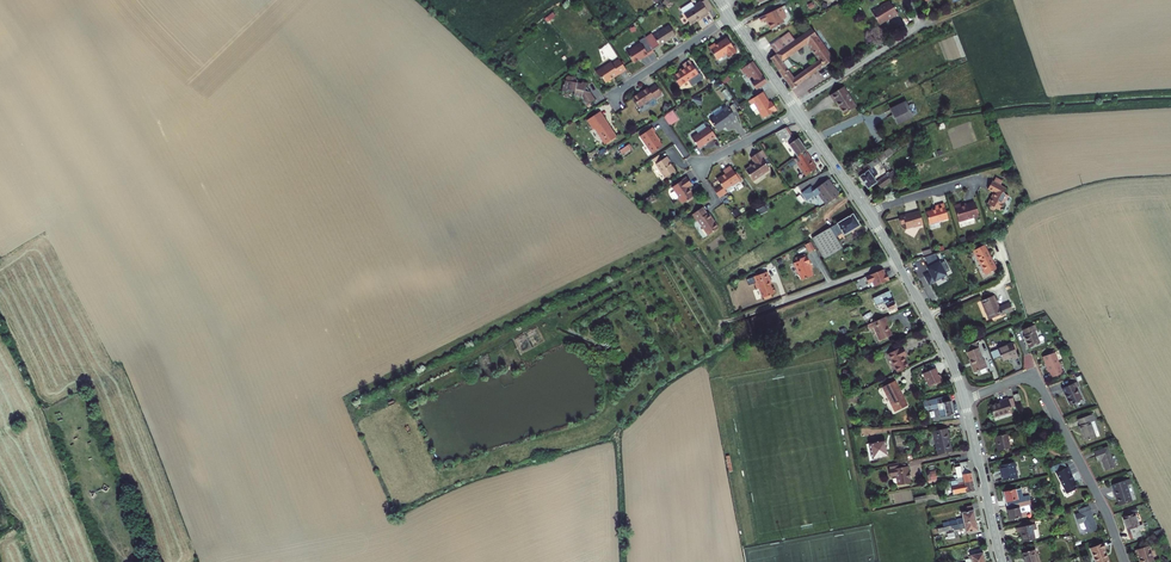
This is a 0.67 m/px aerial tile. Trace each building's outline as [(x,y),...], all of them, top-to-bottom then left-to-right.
[(700,6),(695,9),(701,19),(706,16),(700,6)] [(891,20),(884,7),(880,9),(879,8),(869,13),(869,15),(865,17),(872,29),(883,23),(883,24),(891,20)] [(677,21),(683,31),(693,24),(694,26),(702,21),(701,19),(695,9),(694,8),(687,12),(688,14),(677,21)] [(778,24),(773,14),(751,25),(753,29),(758,27),(763,36),(776,29),(775,26),(778,24)] [(784,49),(783,50),(788,58),(807,45),(818,61),(806,69),(810,76),(833,60),(811,30),(796,41),(784,49)] [(784,49),(796,41),(790,32),(771,46),(774,50),(781,45),(784,49)] [(645,40),(637,44),(645,56),(667,43),(661,33),(646,42),(645,40)] [(645,56),(637,44),(632,48),(633,50),(618,59),(625,70),(636,63),(636,64),(646,58),(645,56)] [(781,45),(774,50),(777,54),(783,50),(784,49),(781,45)] [(721,66),(729,61),(719,46),(708,53),(706,52),(700,55),(708,68),(719,62),(721,66)] [(783,50),(777,54),(771,58),(792,88),(810,76),(806,69),(793,78),(782,62),(788,58),(783,50)] [(619,76),(613,66),(606,71),(604,69),(590,78),(593,83),(595,82),(598,88),(619,76)] [(672,92),(692,80),(683,66),(674,71),(677,75),(665,82),(672,92)] [(734,82),(740,79),(746,88),(747,89),(743,91),(748,98),(758,91),(744,70),(731,77),(734,82)] [(583,102),(587,100),(584,94),(581,91),(578,90),(581,82),(578,80),(577,82),(573,80),(573,76),(570,73),(568,77),(562,74),(561,78),(559,76),(557,83),(561,86),(565,85),(569,88),(568,91),(569,93),(571,96),(574,97),(577,101),(576,102),(579,106),(584,103),(583,102)] [(814,83),(807,88),(803,83),(801,84),(803,87),(795,92),(798,97),(816,86),(814,83)] [(647,106),(654,102),(647,91),(640,96),(639,93),(624,103),(630,113),(640,108),(643,113),(649,110),(647,106)] [(836,92),(822,100),(827,107),(829,106),(838,119),(849,112),(836,92)] [(755,126),(769,119),(764,110),(762,111),(755,100),(741,108),(743,112),(742,113),(746,120),(751,117),(755,126)] [(901,108),(884,114),(891,129),(907,122),(901,108)] [(673,110),(663,116),(669,126),(679,121),(673,110)] [(703,129),(710,139),(716,135),(717,136),(724,131),(723,129),(727,127),(719,115),(713,119),(715,120),(703,129)] [(596,148),(607,142),(592,116),(578,125),(584,134),(586,133),(596,148)] [(631,141),(642,160),(652,152),(644,139),(646,137),(644,133),(631,141)] [(684,145),(691,156),(708,144),(701,133),(684,145)] [(778,133),(769,138),(776,149),(778,147),(789,164),(798,158),(790,145),(787,147),(778,133)] [(621,155),(633,150),(630,145),(619,150),(621,155)] [(756,167),(760,164),(755,157),(751,159),(756,167)] [(804,167),(798,158),(789,164),(785,166),(797,183),(808,175),(803,167),(804,167)] [(884,162),(881,158),(865,168),(862,164),(854,170),(868,190),(878,183),(881,188),(898,177),(893,171),(877,182),(875,178),(879,175),(874,168),(884,162)] [(739,177),(746,188),(763,176),(756,167),(751,159),(744,164),(748,171),(739,177)] [(657,184),(666,178),(661,169),(663,168),(659,162),(647,170),(657,184)] [(718,198),(717,197),(724,192),(726,194),(733,189),(723,173),(716,177),(717,180),(710,185),(713,191),(708,195),(712,202),(718,198)] [(676,208),(687,201),(681,192),(686,190),(681,183),(667,192),(674,201),(672,203),(676,208)] [(988,183),(985,187),(992,191),(995,187),(988,183)] [(985,187),(984,186),(979,194),(985,198),(980,207),(983,209),(982,210),(982,212),(985,214),(987,213),(988,212),(992,215),(996,214),(997,212),(996,208),(995,208),(999,202),(995,199),(998,195),(992,191),(985,187)] [(829,202),(818,187),(805,195),(796,202),(797,205),(803,201),(806,206),(810,203),(816,211),(829,202)] [(793,199),(796,202),(805,195),(803,192),(793,199)] [(735,217),(741,213),(737,208),(731,212),(735,217)] [(951,209),(944,212),(948,227),(969,222),(965,208),(956,211),(952,212),(951,210),(951,209)] [(925,216),(915,219),(918,231),(919,230),(920,235),(930,232),(929,228),(937,225),(933,210),(924,212),(925,216)] [(705,238),(716,232),(707,217),(705,217),(701,211),(690,218),(694,225),(696,223),(705,238)] [(895,221),(888,223),(890,231),(894,230),(896,235),(902,233),(904,234),(908,233),(909,231),(912,231),(909,218),(896,222),(895,221)] [(851,232),(844,221),(803,245),(813,262),(831,252),(827,244),(833,240),(834,242),(851,232)] [(988,274),(976,250),(965,255),(978,280),(982,278),(983,279),(985,278),(984,277),(988,274)] [(804,272),(800,262),(794,264),(793,262),(788,264),(790,268),(787,269),(791,281),(792,281),(795,286),(806,282),(803,273),(804,272)] [(928,272),(923,262),(912,266),(917,275),(916,276),(918,281),(914,284),(918,292),(935,284),(933,281),(938,279),(932,269),(928,272)] [(878,280),(876,276),(858,282),(861,289),(865,288),(867,292),(882,286),(880,282),(879,282),(878,280)] [(763,287),(759,279),(745,285),(751,297),(753,296),(757,306),(758,305),(759,307),(766,304),(765,302),(768,300),(767,300),(770,299),(767,294),(765,295),(762,288),(763,287)] [(890,317),(882,297),(865,304),(869,312),(877,308),(882,320),(890,317)] [(990,312),(986,300),(974,305),(982,324),(993,319),(994,320),(1006,315),(1002,307),(990,312)] [(877,322),(859,330),(862,336),(867,334),(873,347),(885,341),(878,328),(880,328),(877,322)] [(1034,322),(1023,326),(1025,331),(1024,331),(1028,343),(1039,339),(1034,327),(1036,327),(1034,322)] [(975,340),(967,343),(969,348),(966,350),(974,370),(987,365),(984,358),(983,358),(975,340)] [(1018,354),(1012,340),(997,347),(1002,359),(1012,354),(1013,356),(1018,354)] [(1054,347),(1042,352),(1048,368),(1049,368),(1051,373),(1062,369),(1054,347)] [(894,353),(880,360),(889,378),(900,373),(895,363),(898,362),(894,353)] [(930,382),(926,374),(919,377),(913,380),(920,394),(934,388),(931,382),(930,382)] [(1074,379),(1061,385),(1069,401),(1081,396),(1075,384),(1076,383),(1074,379)] [(886,387),(874,393),(887,418),(899,412),(886,387)] [(948,395),(924,402),(926,406),(938,403),(943,421),(955,419),(948,395)] [(999,403),(991,405),(995,415),(1012,409),(1011,407),(1009,399),(1008,397),(998,401),(999,403)] [(1085,424),(1082,418),(1070,423),(1072,429),(1071,429),(1077,444),(1087,440),(1081,426),(1085,424)] [(947,427),(934,430),(939,453),(952,450),(947,427)] [(999,439),(987,441),(991,455),(1002,452),(999,439)] [(881,446),(866,449),(869,464),(884,461),(881,446)] [(1099,449),(1086,455),(1089,464),(1093,462),(1097,472),(1107,468),(1099,449)] [(882,475),(881,475),(882,482),(889,481),(891,490),(904,488),(901,472),(898,472),(897,467),(882,471),(882,475)] [(961,467),(952,468),(955,481),(948,483),(948,484),(951,483),(952,488),(957,487),(957,488),(966,486),(961,467)] [(1006,467),(992,470),(996,485),(1009,482),(1006,467)] [(928,483),(937,482),(935,470),(926,471),(928,483)] [(1061,472),(1049,478),(1060,497),(1070,492),(1063,478),(1064,478),(1061,472)] [(1121,482),(1105,488),(1112,509),(1124,504),(1119,488),(1123,487),(1121,482)] [(946,500),(968,496),(966,486),(957,488),(957,487),(952,488),(951,483),(948,484),(943,485),(946,500)] [(892,494),(894,504),(904,502),(902,492),(892,494)] [(915,503),(927,501),(926,494),(914,497),(915,503)] [(1013,494),(995,498),(999,511),(1018,507),(1023,506),(1021,501),(1015,502),(1013,494)] [(1019,512),(1018,507),(999,511),(1002,526),(1019,522),(1016,512),(1019,512)] [(1081,510),(1071,514),(1073,518),(1068,519),(1072,528),(1077,526),(1081,537),(1091,534),(1083,514),(1081,510)] [(969,525),(966,515),(955,518),(956,522),(949,523),(950,525),(943,526),(944,531),(969,525)] [(1128,518),(1117,522),(1124,544),(1135,540),(1133,535),(1137,534),(1135,529),(1132,530),(1128,518)] [(971,535),(969,525),(944,531),(934,533),(931,534),(932,538),(951,533),(952,533),(958,532),(959,537),(971,535)] [(1034,528),(1015,532),(1016,537),(1020,536),(1022,546),(1034,543),(1032,534),(1035,533),(1034,528)] [(1084,551),(1088,561),(1101,561),(1098,553),(1099,552),(1097,547),(1084,551)] [(1142,549),(1128,554),(1130,559),(1132,558),(1134,561),(1147,561),(1142,549)] [(974,553),(963,555),(965,561),(976,561),(974,553)]
